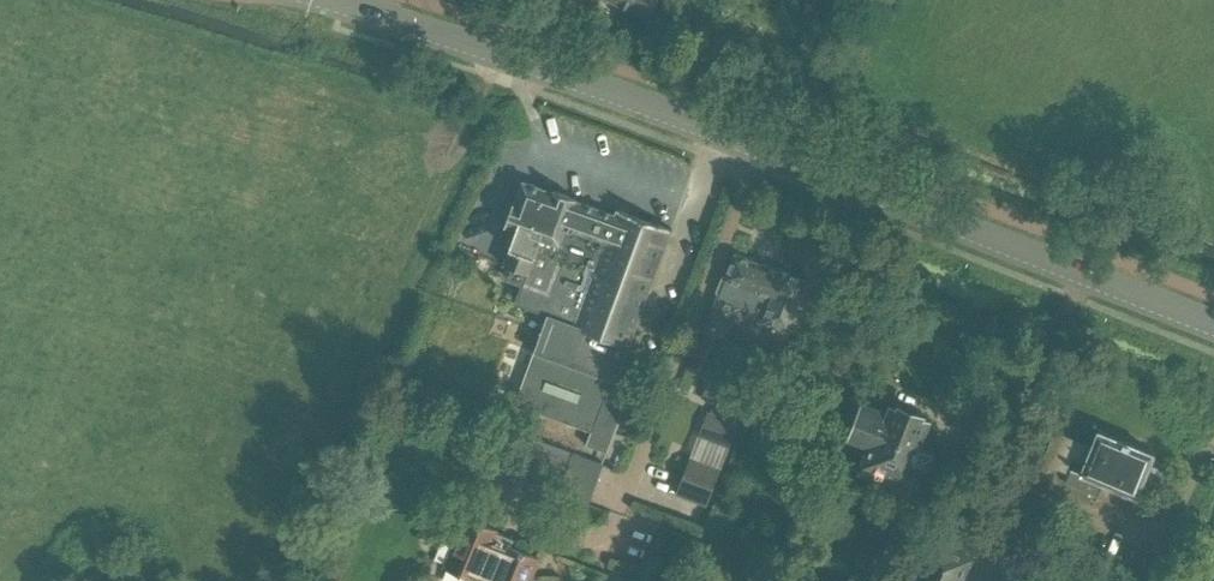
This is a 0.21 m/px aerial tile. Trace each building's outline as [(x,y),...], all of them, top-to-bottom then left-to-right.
[(649,18),(658,0),(610,0),(649,18)] [(583,455),(604,463),(603,467),(617,473),(659,357),(630,346),(672,229),(618,210),(616,214),(524,181),(516,202),(515,202),(506,226),(517,230),(509,249),(504,266),(512,269),(508,280),(522,285),(515,303),(548,315),(536,350),(507,339),(479,415),(508,426),(516,404),(592,431),(583,455)] [(717,321),(734,327),(742,307),(745,308),(753,289),(775,297),(785,272),(734,252),(724,278),(721,277),(715,293),(717,294),(709,316),(717,319),(717,321)] [(757,336),(763,320),(789,330),(809,281),(785,272),(775,297),(753,289),(745,308),(742,307),(734,327),(757,336)] [(752,350),(726,340),(706,389),(732,399),(752,350)] [(848,437),(867,445),(857,471),(916,494),(927,466),(929,467),(933,465),(939,452),(938,450),(920,443),(930,418),(929,418),(930,417),(901,405),(900,406),(892,403),(889,411),(867,402),(864,408),(856,405),(847,429),(851,430),(848,437)] [(738,423),(707,411),(675,495),(706,507),(738,423)] [(1093,446),(1091,445),(1055,431),(1043,462),(1067,472),(1073,457),(1084,461),(1080,471),(1072,468),(1065,483),(1099,497),(1104,483),(1137,496),(1140,488),(1152,492),(1158,490),(1167,468),(1164,461),(1153,457),(1155,453),(1100,430),(1093,446)] [(565,454),(540,446),(532,468),(558,476),(565,454)] [(583,455),(573,452),(558,492),(590,504),(603,467),(604,463),(583,455)] [(475,580),(530,580),(541,556),(514,545),(517,538),(465,516),(443,568),(475,580)] [(972,557),(934,540),(915,580),(962,580),(972,557)]
